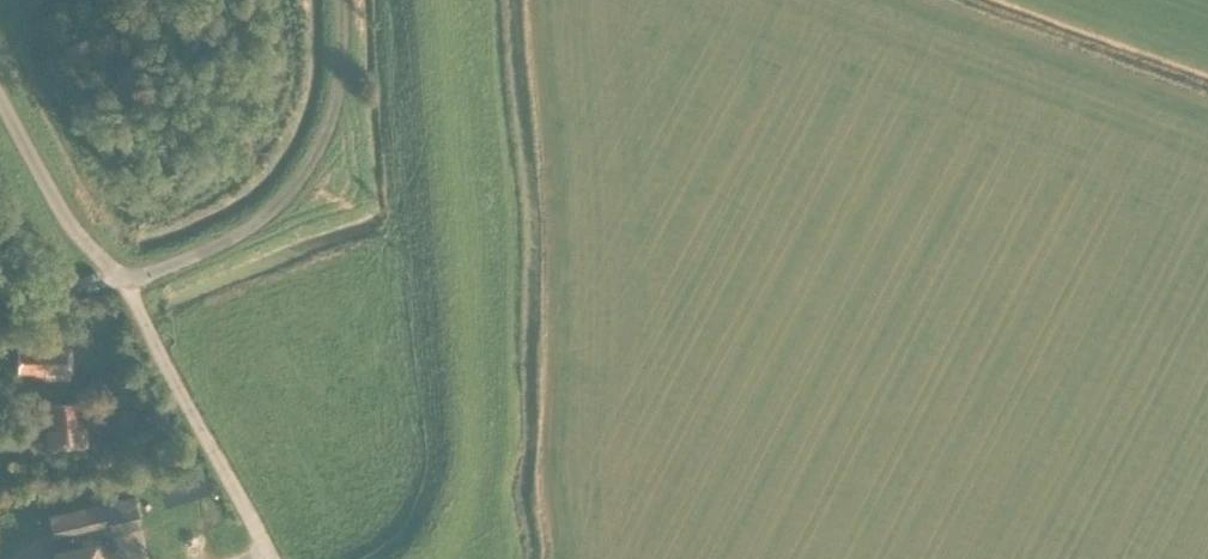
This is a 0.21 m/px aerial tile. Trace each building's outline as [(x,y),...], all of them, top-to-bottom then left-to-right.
[(34,378),(70,379),(70,339),(45,339),(45,348),(20,347),(19,372),(34,372),(34,378)] [(140,389),(150,407),(163,400),(153,381),(140,389)] [(48,421),(50,448),(85,445),(83,416),(77,417),(76,402),(53,404),(55,420),(48,421)] [(114,461),(109,452),(101,453),(96,461),(100,468),(110,467),(114,461)] [(132,494),(48,514),(52,528),(108,515),(110,524),(138,518),(132,494)] [(96,543),(58,551),(60,558),(100,558),(96,543)]
